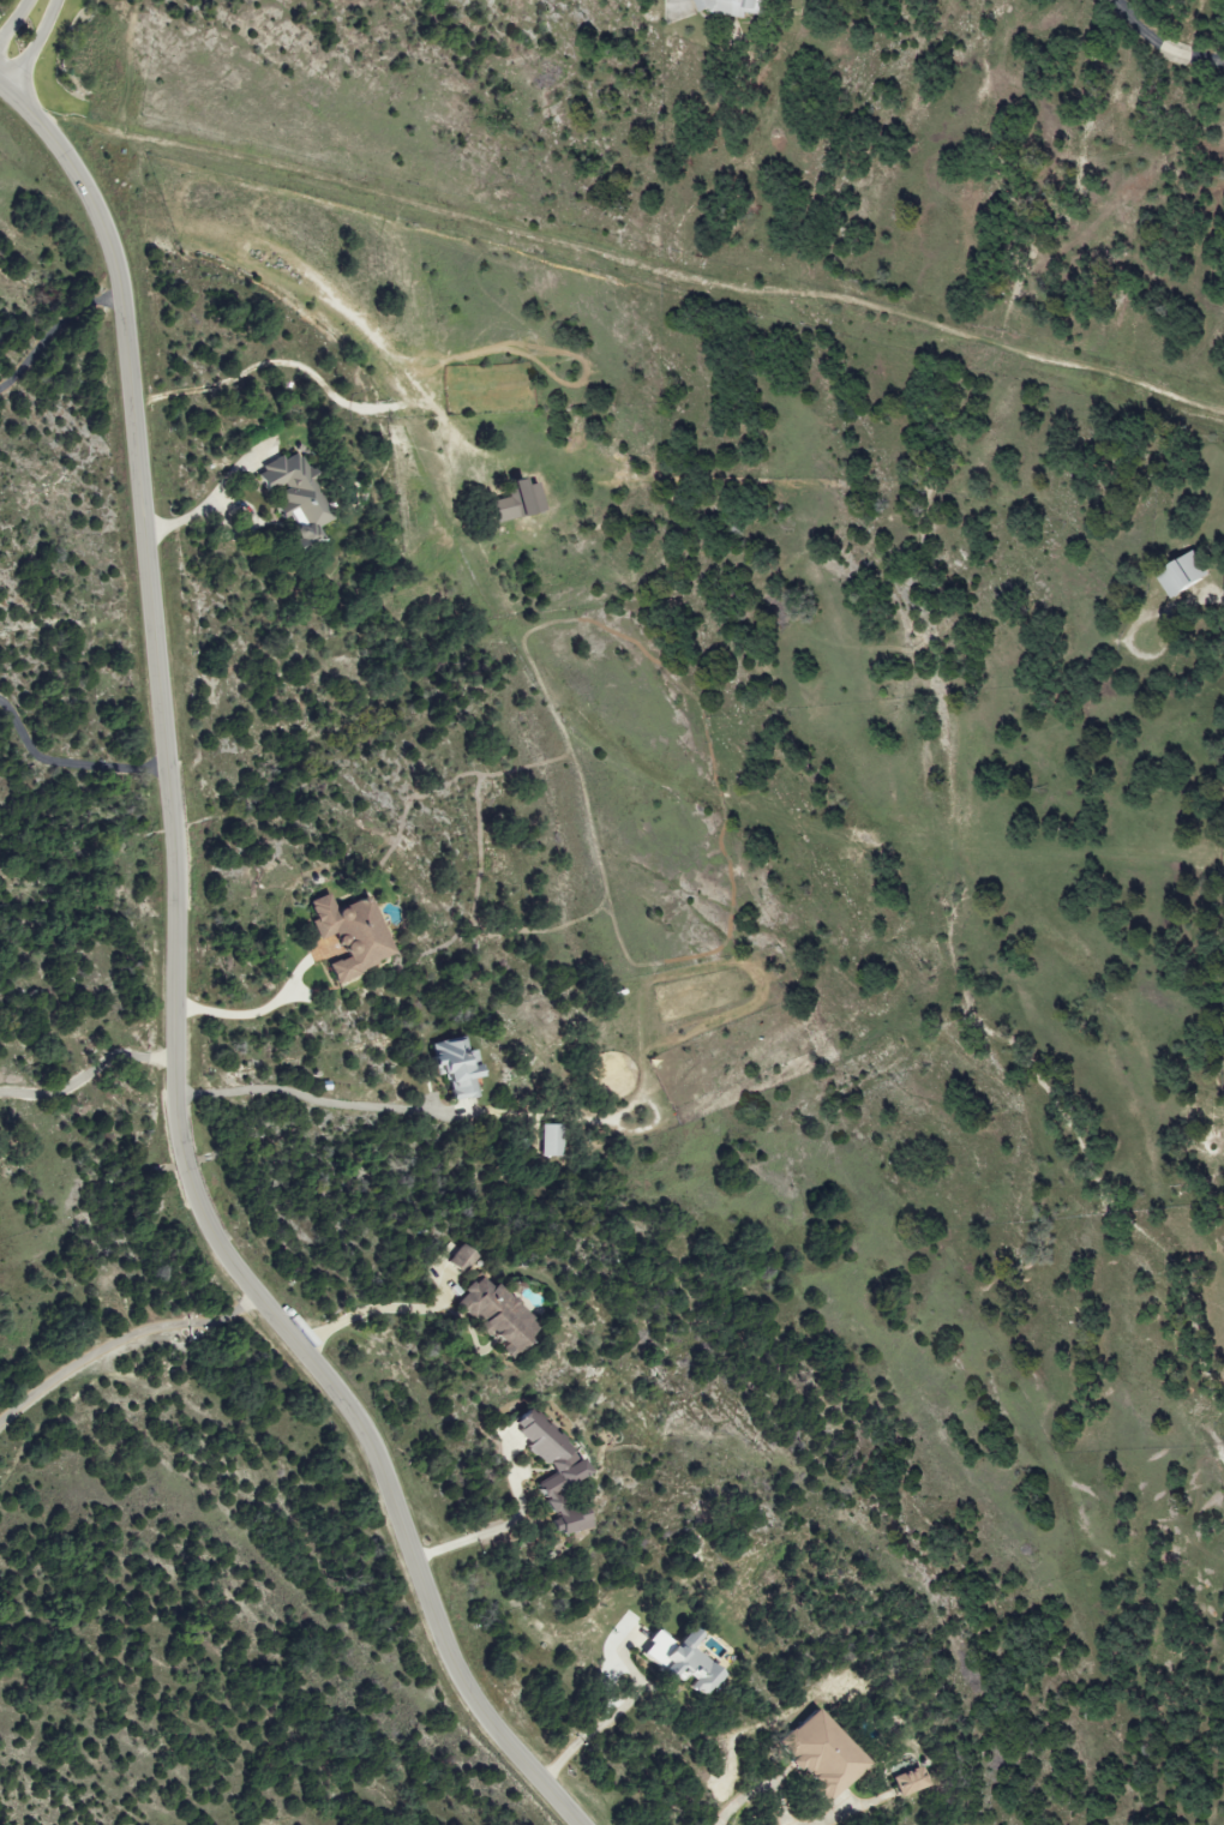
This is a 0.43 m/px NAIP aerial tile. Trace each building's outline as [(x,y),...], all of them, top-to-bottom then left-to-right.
[(691,10),(746,16),(747,6),(764,8),(765,0),(692,0),(691,10)] [(294,547),(318,535),(312,524),(328,516),(294,451),(281,458),(280,457),(252,472),(263,494),(274,488),(281,503),(273,507),(294,547)] [(534,481),(519,484),(517,476),(503,479),(507,497),(488,500),(491,520),(540,511),(534,481)] [(1155,571),(1168,596),(1208,575),(1195,550),(1155,571)] [(389,958),(365,896),(331,909),(325,893),(303,902),(317,940),(339,931),(343,940),(337,943),(342,957),(325,964),(331,981),(389,958)] [(448,1102),(477,1096),(467,1050),(464,1051),(461,1037),(426,1044),(432,1076),(443,1074),(448,1102)] [(543,1156),(564,1156),(565,1125),(544,1125),(543,1156)] [(461,1275),(476,1258),(460,1244),(445,1262),(461,1275)] [(452,1304),(477,1324),(484,1315),(496,1325),(488,1336),(509,1353),(535,1322),(500,1294),(506,1287),(496,1280),(490,1287),(475,1275),(452,1304)] [(582,1468),(567,1455),(564,1445),(522,1409),(512,1421),(515,1433),(523,1440),(526,1451),(550,1472),(543,1479),(534,1482),(537,1493),(545,1500),(547,1506),(557,1515),(550,1523),(551,1527),(561,1535),(588,1528),(582,1504),(560,1510),(557,1497),(582,1468)] [(688,1650),(698,1635),(686,1627),(673,1646),(652,1632),(638,1653),(659,1668),(654,1674),(666,1682),(674,1671),(691,1682),(688,1687),(706,1699),(723,1673),(688,1650)] [(825,1800),(865,1763),(813,1708),(773,1745),(825,1800)] [(898,1796),(926,1786),(918,1766),(891,1776),(898,1796)]
